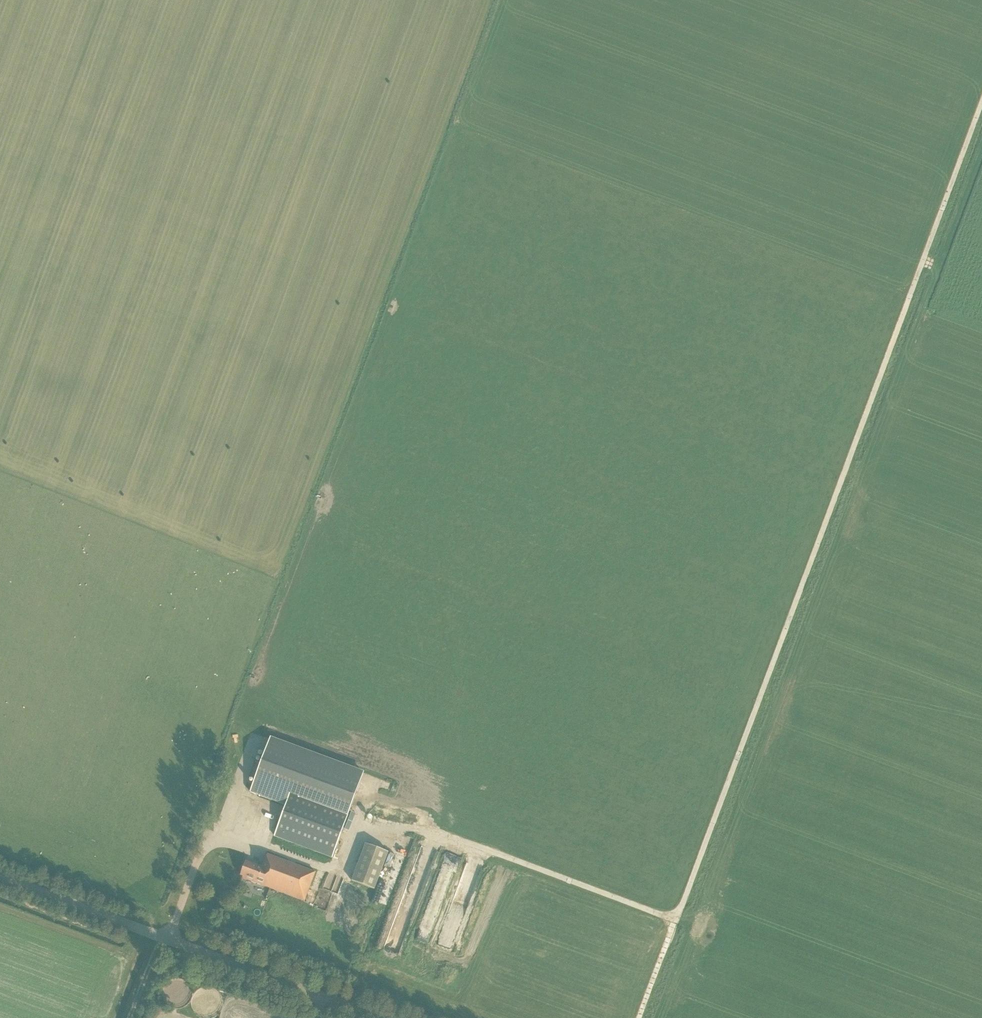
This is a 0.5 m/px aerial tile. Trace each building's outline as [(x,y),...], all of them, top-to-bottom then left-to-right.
[(364,774),(270,739),(250,792),(286,805),(275,835),(334,858),(364,774)] [(351,881),(375,890),(389,852),(365,843),(351,881)] [(244,876),(243,878),(305,901),(316,871),(268,853),(264,866),(247,860),(242,874),(244,876)] [(359,887),(356,887),(354,887),(351,887),(348,888),(346,889),(344,891),(342,893),(341,895),(340,898),(339,900),(339,903),(339,906),(340,908),(341,910),(343,913),(345,914),(347,916),(350,917),(352,917),(355,918),(358,917),(360,916),(363,915),(365,913),(367,911),(368,909),(369,907),(370,904),(370,901),(370,899),(369,896),(367,894),(366,892),(364,890),(362,888),(359,887)] [(394,906),(392,918),(407,921),(409,909),(394,906)]
